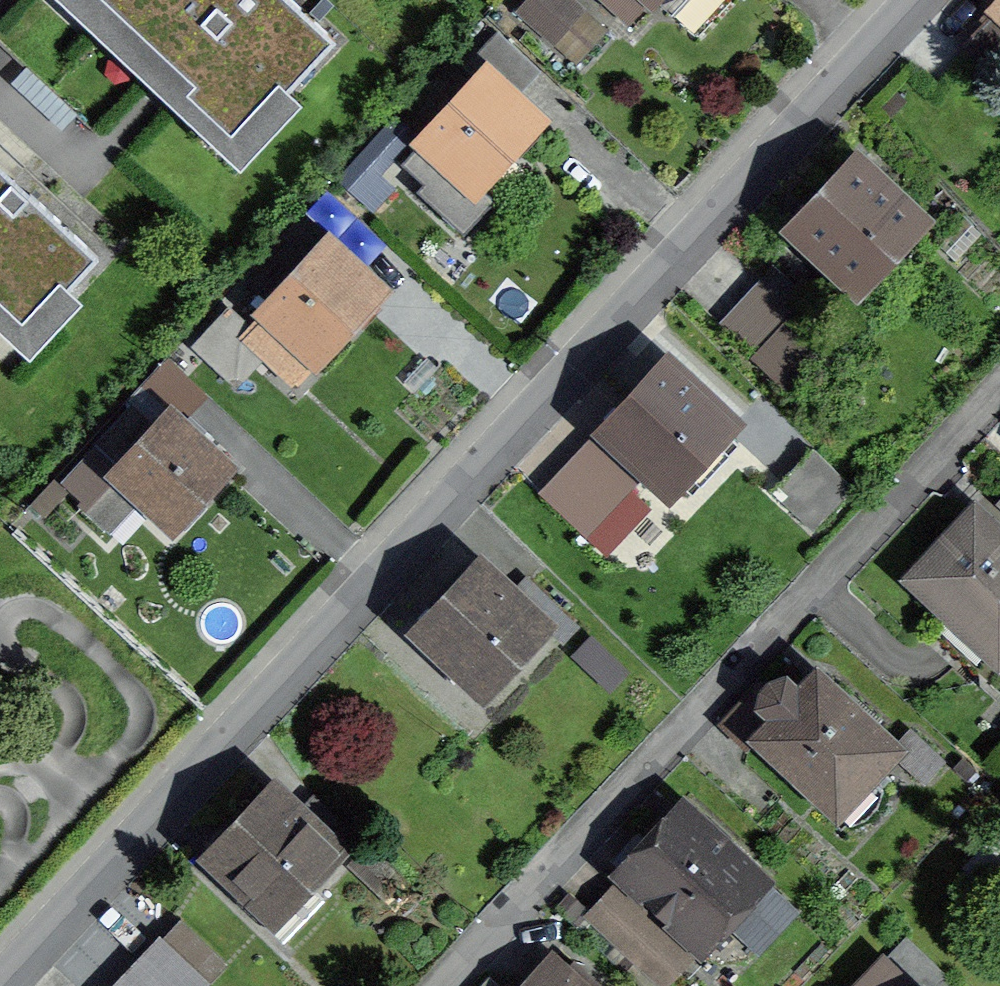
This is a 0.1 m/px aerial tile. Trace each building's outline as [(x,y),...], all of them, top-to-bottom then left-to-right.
[(124,0),(101,0),(113,11),(124,0)] [(336,41),(292,0),(124,0),(113,11),(176,70),(191,84),(183,93),(231,138),(279,87),(286,94),(336,41)] [(620,18),(599,0),(518,0),(516,2),(582,61),(620,18)] [(997,10),(965,44),(979,57),(999,35),(999,0),(987,0),(997,10)] [(478,184),(536,122),(497,85),(473,110),(462,100),(403,164),(425,184),(418,191),(464,235),(495,201),(478,184)] [(860,287),(921,223),(917,219),(923,212),(890,181),(883,188),(856,162),(795,226),(860,287)] [(99,257),(0,165),(0,304),(23,326),(60,286),(67,292),(99,257)] [(294,238),(250,285),(271,305),(245,333),(268,355),(291,331),(317,356),(378,292),(328,245),(315,259),(294,238)] [(759,281),(721,322),(777,374),(815,333),(759,281)] [(651,470),(672,489),(732,425),(666,364),(544,497),(588,538),(651,470)] [(173,525),(227,467),(170,415),(155,431),(132,410),(64,482),(87,504),(117,472),(173,525)] [(815,451),(779,488),(817,525),(854,487),(815,451)] [(985,521),(967,540),(955,528),(911,575),(948,609),(930,628),(999,693),(999,535),(985,521)] [(541,622),(557,606),(527,578),(512,595),(481,565),(420,630),(485,691),(546,627),(541,622)] [(869,777),(897,748),(827,683),(809,703),(785,680),(771,684),(766,690),(759,683),(721,723),(749,749),(759,738),(852,824),(883,790),(869,777)] [(334,848),(351,830),(315,796),(299,813),(273,789),(212,853),(275,912),(266,922),(283,937),(322,896),(307,882),(337,851),(334,848)] [(760,948),(794,912),(688,813),(629,875),(698,940),(723,913),(760,948)] [(624,896),(598,923),(659,979),(684,952),(624,896)] [(181,920),(114,985),(206,985),(227,963),(181,920)] [(946,975),(907,937),(859,985),(935,985),(946,975)] [(551,959),(525,985),(580,985),(551,959)] [(480,985),(499,985),(489,977),(480,985)]
